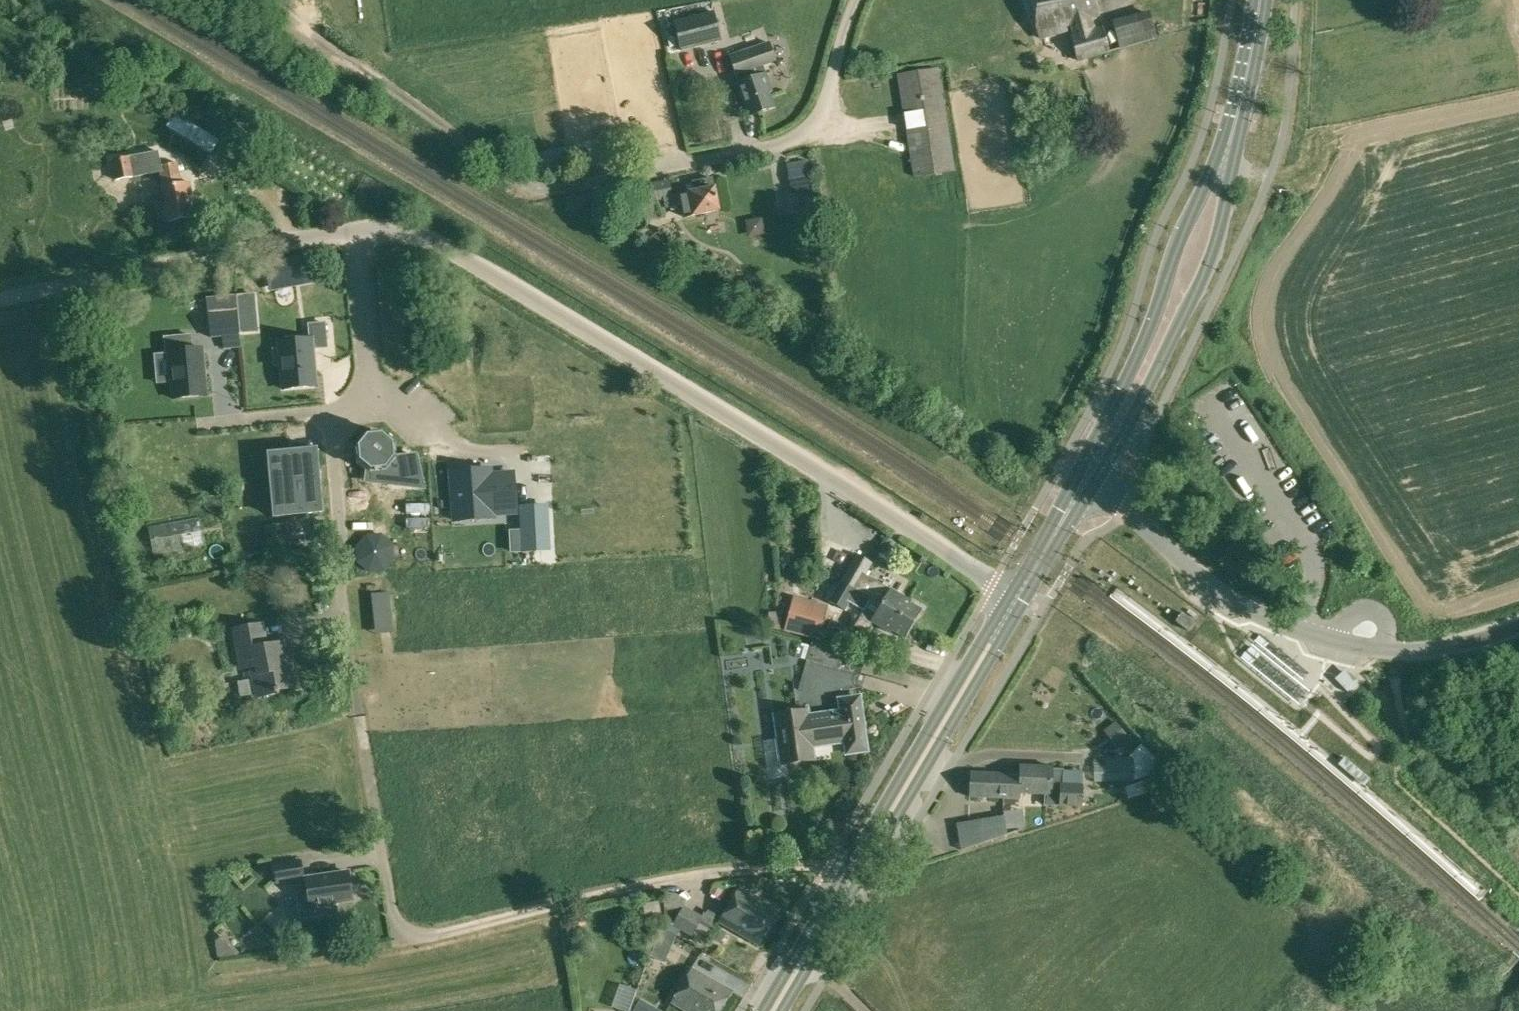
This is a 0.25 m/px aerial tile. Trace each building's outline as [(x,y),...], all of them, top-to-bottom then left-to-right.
[(1093,30),(1090,18),(1100,16),(1095,0),(1029,0),(1040,38),(1067,30),(1066,26),(1072,24),(1075,37),(1072,37),(1078,60),(1109,51),(1102,28),(1093,30)] [(713,12),(675,22),(682,50),(720,40),(713,12)] [(776,60),(770,42),(745,51),(746,53),(731,58),(750,114),(774,106),(769,91),(772,90),(766,74),(763,65),(776,60)] [(896,75),(914,178),(956,170),(939,67),(896,75)] [(172,126),(216,151),(224,138),(179,113),(172,126)] [(189,196),(193,195),(190,181),(182,183),(178,162),(162,165),(159,151),(113,160),(117,180),(161,171),(170,221),(193,217),(189,196)] [(543,161),(546,172),(560,169),(557,158),(543,161)] [(607,194),(610,209),(641,204),(643,215),(658,212),(656,201),(661,200),(663,209),(683,205),(685,217),(719,210),(712,178),(693,182),(695,191),(672,196),(670,180),(637,186),(638,188),(607,194)] [(309,252),(265,260),(268,276),(270,287),(314,279),(309,252)] [(222,333),(223,348),(240,346),(237,309),(209,312),(211,334),(222,333)] [(278,341),(279,349),(273,349),(275,364),(280,363),(283,389),(316,386),(313,348),(327,347),(325,323),(309,324),(310,338),(278,341)] [(190,335),(164,337),(166,353),(169,352),(173,398),(206,396),(202,348),(192,349),(190,335)] [(382,432),(365,433),(354,446),(356,463),(369,473),(385,472),(396,459),(395,442),(382,432)] [(269,453),(276,516),(322,511),(316,449),(269,453)] [(451,472),(454,519),(481,518),(494,517),(493,514),(516,512),(514,473),(492,474),(492,469),(451,472)] [(547,549),(546,506),(520,507),(520,528),(510,528),(511,551),(547,549)] [(149,528),(154,555),(203,547),(198,519),(149,528)] [(394,543),(382,532),(366,533),(355,545),(356,561),(368,571),(384,570),(395,559),(394,543)] [(840,580),(857,591),(871,599),(911,622),(919,609),(908,602),(910,599),(880,582),(880,583),(866,575),(873,563),(856,553),(851,562),(840,580)] [(857,591),(840,580),(828,601),(846,611),(857,591)] [(783,627),(815,638),(822,607),(791,598),(783,627)] [(911,622),(871,599),(855,626),(866,632),(872,622),(891,633),(893,630),(903,636),(911,622)] [(1176,619),(1187,627),(1190,630),(1195,623),(1181,613),(1176,619)] [(236,629),(243,667),(253,665),(258,696),(280,692),(280,690),(292,687),(289,668),(292,667),(288,642),(266,646),(262,624),(236,629)] [(840,664),(845,647),(819,640),(814,656),(840,664)] [(721,662),(727,699),(764,693),(761,672),(747,674),(745,659),(721,662)] [(1340,685),(1347,692),(1358,681),(1351,674),(1345,680),(1340,685)] [(776,714),(782,763),(814,759),(812,745),(829,743),(828,738),(845,735),(847,753),(867,750),(860,696),(840,699),(842,711),(808,716),(807,710),(776,714)] [(1107,733),(1116,744),(1122,740),(1128,736),(1119,724),(1107,733)] [(1128,736),(1122,740),(1127,747),(1134,741),(1129,735),(1128,736)] [(1136,743),(1137,770),(1153,769),(1153,743),(1136,743)] [(1107,758),(1106,781),(1135,781),(1135,758),(1107,758)] [(970,796),(1020,799),(1020,793),(1046,794),(1046,804),(1082,806),(1083,786),(1063,785),(1063,770),(1053,770),(1054,767),(1020,765),(1020,774),(971,772),(970,796)] [(1025,802),(961,821),(969,847),(1033,828),(1025,802)] [(275,864),(278,883),(305,878),(302,860),(275,864)] [(338,913),(337,902),(353,899),(349,872),(311,877),(313,890),(298,893),(302,918),(338,913)] [(760,945),(770,928),(780,910),(740,887),(730,904),(720,922),(760,945)] [(667,916),(677,922),(685,908),(688,900),(676,894),(666,895),(663,900),(667,916)] [(643,904),(645,916),(662,913),(660,901),(643,904)] [(685,908),(677,922),(681,925),(695,935),(703,921),(705,919),(685,908)] [(273,935),(294,954),(312,933),(291,914),(273,935)] [(711,937),(720,942),(726,931),(717,926),(711,937)] [(663,959),(676,963),(680,950),(667,946),(663,959)] [(688,1010),(721,1010),(732,991),(692,967),(672,1002),(688,1010)]
